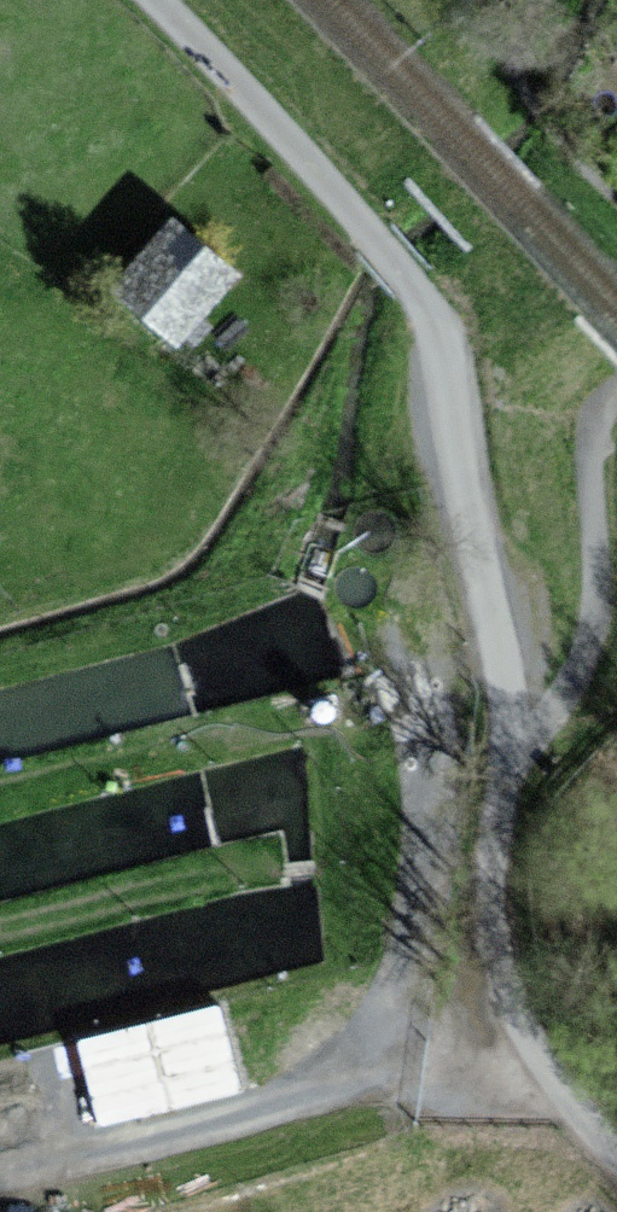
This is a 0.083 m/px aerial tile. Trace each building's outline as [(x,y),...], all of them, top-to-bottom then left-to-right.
[(243,278),(178,220),(119,285),(184,343),(243,278)]
